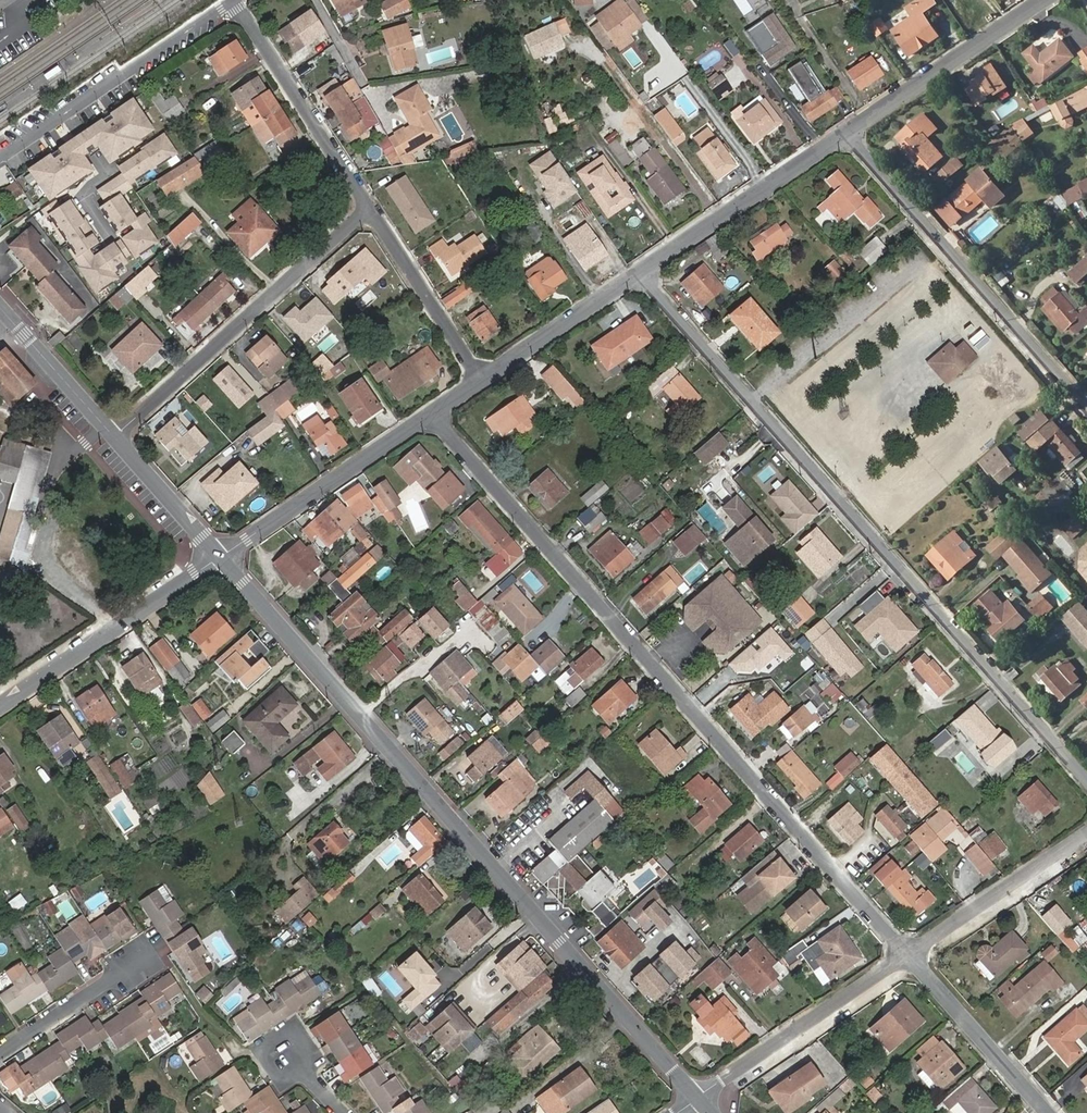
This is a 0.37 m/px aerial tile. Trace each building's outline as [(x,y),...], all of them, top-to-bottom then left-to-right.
[(367,1),(366,0),(338,0),(343,8),(346,6),(350,11),(367,1)] [(388,18),(410,6),(406,0),(395,0),(382,7),(388,18)] [(939,37),(923,12),(936,3),(934,0),(919,0),(907,8),(913,16),(894,29),(912,55),(939,37)] [(761,19),(772,8),(767,3),(756,13),(761,19)] [(611,42),(635,24),(622,6),(598,24),(611,42)] [(296,53),(322,34),(321,31),(324,29),(318,18),(313,21),(306,10),(299,15),(300,18),(279,33),(285,43),(288,41),(296,53)] [(746,29),(771,65),(798,46),(773,10),(746,29)] [(63,20),(58,12),(51,17),(56,25),(63,20)] [(870,26),(877,36),(888,28),(881,19),(870,26)] [(554,23),(523,36),(534,62),(565,49),(554,23)] [(398,71),(416,65),(410,48),(414,47),(406,25),(384,32),(388,44),(391,55),(393,54),(398,71)] [(1039,70),(1045,78),(1074,57),(1061,40),(1041,55),(1035,46),(1026,53),(1039,70)] [(213,63),(220,74),(245,58),(235,42),(210,58),(209,56),(205,59),(209,65),(213,63)] [(324,51),(327,55),(330,53),(337,49),(334,45),(324,51)] [(416,65),(420,64),(414,47),(410,48),(416,65)] [(338,65),(344,61),(337,49),(330,53),(338,65)] [(847,70),(860,88),(881,75),(869,58),(866,60),(864,57),(859,60),(861,63),(851,70),(850,68),(847,70)] [(998,93),(1009,86),(995,64),(983,72),(986,76),(975,83),(977,86),(970,90),(980,105),(987,100),(985,97),(996,90),(998,93)] [(797,77),(805,89),(819,80),(811,68),(797,77)] [(1032,75),(1038,84),(1045,78),(1039,70),(1032,75)] [(722,77),(710,86),(716,94),(728,85),(722,77)] [(243,109),(253,102),(264,119),(279,109),(268,91),(267,92),(257,78),(233,93),(243,109)] [(326,98),(329,103),(335,113),(361,96),(365,94),(363,90),(356,79),(344,86),(347,90),(343,92),(336,81),(319,93),(323,100),(326,98)] [(430,139),(443,131),(430,111),(434,108),(421,85),(400,98),(414,120),(416,118),(419,123),(416,124),(410,129),(401,134),(394,138),(410,163),(421,161),(414,151),(431,141),(430,139)] [(716,94),(720,100),(732,91),(728,85),(716,94)] [(819,96),(813,87),(803,93),(809,103),(819,96)] [(170,111),(164,101),(156,89),(149,94),(169,121),(184,111),(180,105),(170,111)] [(1034,116),(1014,128),(1020,137),(1031,130),(1028,124),(1055,109),(1064,126),(1069,129),(1074,126),(1076,121),(1072,114),(1086,106),(1086,89),(1080,93),(1054,107),(1053,105),(1050,107),(1040,113),(1034,116)] [(795,98),(811,122),(836,105),(827,91),(819,96),(809,103),(803,93),(795,98)] [(180,105),(174,95),(164,101),(170,111),(180,105)] [(368,128),(377,122),(361,96),(335,113),(352,139),(359,135),(359,136),(360,137),(362,138),(363,139),(365,139),(366,138),(367,137),(368,137),(369,135),(370,134),(370,133),(370,131),(369,130),(368,128)] [(1046,99),(1036,106),(1040,113),(1050,107),(1046,99)] [(139,140),(153,130),(132,100),(110,115),(119,129),(111,134),(102,120),(87,131),(109,163),(140,143),(139,140)] [(754,141),(780,122),(764,101),(746,114),(741,107),(733,113),(754,141)] [(294,136),(289,128),(290,126),(286,120),(279,109),(264,119),(260,121),(252,126),(264,143),(276,135),(282,143),(294,136)] [(682,135),(682,134),(664,110),(654,117),(672,141),(682,135)] [(934,145),(931,148),(924,140),(936,129),(923,115),(898,138),(928,171),(944,157),(934,145)] [(294,136),(297,134),(288,119),(286,120),(290,126),(289,128),(294,136)] [(990,147),(1001,160),(1024,142),(1020,137),(1014,128),(993,145),(990,147)] [(1024,142),(1035,134),(1031,130),(1020,137),(1024,142)] [(431,141),(444,133),(443,131),(430,139),(431,141)] [(722,176),(735,166),(710,131),(697,140),(703,149),(722,176)] [(121,174),(95,190),(105,205),(119,196),(132,188),(129,183),(176,153),(164,134),(140,149),(141,151),(116,167),(121,174)] [(672,141),(675,146),(684,139),(682,135),(672,141)] [(92,171),(72,141),(29,170),(49,201),(92,171)] [(219,147),(215,141),(194,155),(194,156),(198,161),(219,147)] [(640,142),(632,149),(638,156),(646,149),(640,142)] [(207,173),(219,165),(214,158),(223,152),(219,147),(198,161),(204,169),(206,172),(207,173)] [(665,203),(685,189),(654,147),(639,158),(653,175),(647,179),(665,203)] [(719,178),(722,176),(703,149),(700,152),(719,178)] [(549,151),(528,165),(545,190),(542,192),(553,208),(577,191),(549,151)] [(178,189),(176,186),(204,169),(198,161),(194,156),(174,169),(157,180),(167,196),(178,189)] [(608,217),(636,198),(618,173),(616,174),(604,156),(579,173),(608,217)] [(936,179),(941,185),(965,165),(960,159),(936,179)] [(178,189),(206,172),(204,169),(176,186),(178,189)] [(992,206),(1006,194),(984,169),(948,200),(960,213),(982,194),(986,198),(992,206)] [(871,227),(883,217),(867,199),(864,202),(837,172),(828,180),(838,191),(830,197),(832,199),(820,209),(823,213),(826,211),(829,209),(841,223),(847,217),(848,218),(856,211),(871,227)] [(387,190),(390,195),(407,184),(404,179),(387,190)] [(13,197),(21,191),(15,182),(6,188),(13,197)] [(414,206),(419,202),(407,184),(390,195),(412,229),(424,222),(414,206)] [(1068,203),(1070,205),(1086,196),(1080,184),(1062,194),(1068,203)] [(1059,213),(1057,212),(1068,203),(1062,194),(1060,192),(1039,209),(1048,222),(1059,213)] [(963,218),(986,198),(982,194),(960,213),(963,218)] [(105,205),(100,208),(116,233),(131,223),(135,230),(123,238),(136,257),(157,243),(145,224),(150,221),(145,214),(136,220),(120,195),(119,196),(105,205)] [(70,200),(48,216),(52,222),(50,224),(61,239),(63,238),(71,249),(69,250),(80,266),(78,268),(96,293),(110,284),(108,282),(116,277),(113,273),(126,263),(123,258),(129,254),(120,240),(100,254),(102,257),(98,260),(95,256),(93,257),(88,250),(97,243),(91,235),(92,234),(73,207),(75,206),(70,200)] [(963,218),(960,213),(948,200),(938,209),(953,226),(963,218)] [(419,202),(414,206),(424,222),(412,229),(415,233),(432,222),(419,202)] [(583,217),(590,213),(583,202),(577,206),(583,217)] [(1086,219),(1086,207),(1084,203),(1077,207),(1085,220),(1086,219)] [(228,232),(249,256),(278,230),(256,206),(250,213),(245,207),(242,209),(246,215),(238,222),(228,232)] [(242,209),(234,216),(238,222),(246,215),(242,209)] [(826,211),(838,225),(841,223),(829,209),(826,211)] [(173,244),(175,246),(200,223),(192,213),(167,235),(173,244)] [(774,222),(749,238),(751,242),(776,226),(774,222)] [(535,224),(528,228),(531,233),(538,228),(535,224)] [(753,253),(758,260),(786,241),(784,238),(791,234),(785,225),(778,229),(776,226),(751,242),(757,251),(753,253)] [(56,269),(58,267),(36,242),(40,238),(31,228),(9,246),(42,282),(37,286),(70,323),(86,309),(53,272),(56,269)] [(537,241),(544,237),(538,228),(531,233),(537,241)] [(580,230),(564,240),(568,246),(583,235),(580,230)] [(585,270),(607,255),(590,230),(583,235),(568,246),(585,270)] [(465,260),(467,263),(486,251),(475,234),(457,245),(455,242),(449,246),(443,238),(428,247),(434,256),(437,254),(448,271),(465,260)] [(860,252),(871,265),(887,250),(876,238),(860,252)] [(709,249),(719,260),(729,251),(719,240),(709,249)] [(324,290),(334,302),(370,271),(358,256),(329,282),(330,284),(324,290)] [(548,291),(553,288),(566,279),(554,261),(552,263),(548,258),(526,273),(530,279),(529,280),(542,299),(550,294),(548,291)] [(1086,275),(1086,259),(1071,273),(1079,282),(1086,275)] [(448,271),(451,274),(467,263),(465,260),(448,271)] [(821,272),(832,286),(845,274),(834,261),(821,272)] [(146,291),(143,287),(156,276),(148,266),(125,286),(133,295),(137,299),(146,291)] [(684,283),(704,306),(723,287),(703,266),(684,283)] [(86,309),(89,306),(56,269),(53,272),(86,309)] [(443,300),(447,307),(484,283),(480,275),(443,300)] [(234,291),(220,276),(200,295),(213,310),(234,291)] [(126,302),(133,295),(125,286),(118,292),(126,302)] [(1081,316),(1062,294),(1060,295),(1054,289),(1046,296),(1051,303),(1047,305),(1046,306),(1047,307),(1067,329),(1068,328),(1072,324),(1078,331),(1086,324),(1086,311),(1081,316)] [(1067,289),(1062,294),(1081,316),(1086,311),(1086,304),(1086,303),(1081,306),(1067,289)] [(192,330),(213,310),(200,295),(176,317),(181,323),(177,327),(187,340),(195,333),(192,330)] [(1046,296),(1043,299),(1047,305),(1051,303),(1046,296)] [(295,306),(282,317),(305,343),(333,318),(315,297),(300,311),(295,306)] [(760,349),(778,333),(750,301),(732,317),(760,349)] [(482,340),(499,328),(484,306),(467,318),(482,340)] [(1063,332),(1067,329),(1047,307),(1043,310),(1063,332)] [(593,347),(608,368),(651,340),(635,318),(593,347)] [(112,351),(132,372),(161,345),(142,323),(112,351)] [(1073,335),(1078,331),(1072,324),(1068,328),(1073,335)] [(53,348),(65,338),(60,331),(47,341),(53,348)] [(272,369),(284,359),(266,337),(256,346),(259,350),(251,358),(259,368),(266,362),(272,369)] [(955,351),(949,345),(942,351),(947,357),(955,351)] [(247,354),(251,358),(259,350),(256,346),(247,354)] [(439,380),(433,371),(439,367),(427,348),(409,360),(413,365),(404,371),(401,365),(387,374),(379,361),(369,368),(377,382),(383,378),(398,399),(424,382),(428,387),(439,380)] [(10,405),(34,384),(4,350),(0,354),(0,394),(10,405)] [(927,363),(944,384),(967,365),(955,351),(947,357),(942,351),(927,363)] [(322,371),(328,366),(322,358),(315,363),(322,371)] [(409,360),(401,365),(404,371),(413,365),(409,360)] [(259,368),(265,375),(272,369),(266,362),(259,368)] [(228,365),(212,380),(238,409),(255,395),(228,365)] [(564,398),(568,394),(574,402),(580,396),(554,366),(544,375),(564,398)] [(648,389),(674,419),(698,397),(672,368),(648,389)] [(321,375),(325,381),(333,375),(329,370),(321,375)] [(301,390),(293,378),(282,386),(290,398),(301,390)] [(359,422),(380,408),(361,380),(340,395),(359,422)] [(287,401),(290,398),(282,386),(271,393),(280,406),(287,401)] [(271,393),(257,403),(266,416),(274,410),(280,406),(271,393)] [(574,402),(579,408),(586,403),(580,396),(574,402)] [(534,426),(528,417),(533,413),(522,397),(488,422),(495,431),(500,428),(503,434),(516,425),(523,434),(534,426)] [(281,420),(293,411),(287,401),(280,406),(274,410),(281,420)] [(331,420),(339,415),(332,405),(324,410),(331,420)] [(266,416),(246,430),(257,446),(285,426),(281,420),(274,410),(266,416)] [(1009,419),(1015,426),(1022,420),(1016,413),(1009,419)] [(1019,434),(1025,442),(1048,422),(1042,414),(1019,434)] [(331,455),(345,445),(329,421),(324,425),(317,415),(302,425),(315,446),(322,441),(331,455)] [(186,460),(207,442),(194,427),(187,432),(174,418),(156,434),(170,450),(174,445),(186,460)] [(1075,445),(1069,438),(1054,421),(1031,441),(1039,451),(1049,442),(1067,463),(1081,452),(1075,445)] [(694,452),(703,463),(726,444),(716,432),(694,452)] [(1078,442),(1078,441),(1074,436),(1073,435),(1069,438),(1075,445),(1078,442)] [(3,439),(0,448),(0,452),(22,459),(26,446),(3,439)] [(45,442),(36,439),(34,448),(43,450),(45,442)] [(315,446),(324,459),(331,455),(322,441),(315,446)] [(449,473),(446,475),(417,445),(395,466),(410,483),(418,476),(420,478),(424,482),(422,484),(445,508),(465,490),(449,473)] [(26,512),(43,450),(34,448),(26,446),(22,459),(15,484),(11,499),(9,507),(13,509),(10,518),(20,523),(32,526),(35,515),(34,515),(26,512)] [(1016,468),(998,447),(983,460),(1001,482),(1016,468)] [(34,515),(52,453),(43,450),(26,512),(34,515)] [(15,484),(22,459),(0,452),(0,480),(15,484)] [(202,484),(226,510),(256,484),(238,464),(224,476),(218,469),(202,484)] [(551,507),(567,493),(548,470),(532,484),(551,507)] [(1065,496),(1069,492),(1059,480),(1054,484),(1065,496)] [(581,499),(587,506),(608,489),(602,481),(581,499)] [(388,511),(400,504),(386,482),(374,489),(377,494),(382,502),(388,511)] [(547,511),(551,507),(532,484),(528,488),(547,511)] [(1060,500),(1065,496),(1054,484),(1050,488),(1060,500)] [(355,518),(373,507),(359,485),(342,496),(349,506),(346,508),(355,518)] [(1055,505),(1060,500),(1050,488),(1045,493),(1055,505)] [(794,530),(806,521),(801,514),(802,514),(795,506),(789,499),(782,491),(769,503),(788,525),(789,525),(794,530)] [(375,506),(382,502),(377,494),(370,498),(375,506)] [(993,515),(1005,505),(997,495),(985,505),(993,515)] [(795,506),(798,503),(792,497),(789,499),(795,506)] [(744,565),(773,540),(736,498),(723,509),(742,530),(748,536),(732,551),(744,565)] [(367,536),(368,535),(338,500),(322,514),(341,534),(342,533),(352,524),(356,529),(355,530),(362,540),(354,547),(360,555),(373,544),(367,536)] [(393,523),(395,522),(388,511),(382,502),(375,506),(382,515),(386,512),(393,523)] [(468,527),(471,523),(497,554),(512,541),(478,502),(459,517),(468,527)] [(395,522),(407,514),(400,504),(388,511),(395,522)] [(599,512),(593,504),(589,507),(595,515),(599,512)] [(589,507),(577,517),(584,525),(595,515),(589,507)] [(671,525),(677,520),(667,509),(662,513),(671,525)] [(584,525),(591,533),(606,520),(599,512),(595,515),(584,525)] [(320,536),(328,545),(341,534),(322,514),(310,524),(320,536)] [(1062,527),(1073,539),(1086,528),(1075,515),(1062,527)] [(0,539),(0,554),(10,518),(7,516),(4,526),(0,539)] [(640,532),(650,543),(669,527),(660,516),(640,532)] [(10,559),(20,523),(10,518),(0,554),(0,556),(10,559)] [(445,530),(450,537),(460,529),(454,521),(445,530)] [(304,531),(313,542),(320,536),(310,524),(304,531)] [(676,542),(686,555),(706,538),(695,526),(676,542)] [(819,576),(840,557),(816,529),(802,541),(806,546),(799,552),(819,576)] [(742,530),(726,544),(732,551),(748,536),(742,530)] [(989,547),(998,558),(1018,540),(1009,530),(989,547)] [(616,539),(610,533),(598,542),(605,549),(616,539)] [(953,575),(975,556),(954,533),(933,552),(953,575)] [(590,550),(614,577),(633,560),(624,549),(616,539),(605,549),(598,542),(590,550)] [(1037,587),(1053,574),(1023,539),(1007,553),(1010,557),(1008,559),(1022,575),(1025,573),(1037,587)] [(311,572),(320,564),(300,541),(279,559),(299,583),(305,590),(319,578),(316,574),(314,576),(311,572)] [(486,564),(497,576),(523,553),(512,541),(497,554),(486,564)] [(386,552),(378,543),(367,553),(375,562),(386,552)] [(633,560),(640,554),(631,543),(624,549),(633,560)] [(354,547),(342,556),(350,567),(362,557),(360,555),(354,547)] [(949,579),(953,575),(933,552),(928,555),(949,579)] [(336,579),(345,589),(375,562),(367,553),(362,557),(350,567),(337,578),(336,579)] [(274,564),(294,587),(299,583),(279,559),(274,564)] [(772,576),(778,584),(795,569),(789,562),(772,576)] [(675,587),(683,580),(671,566),(663,573),(675,587)] [(321,579),(327,586),(328,586),(336,579),(337,578),(330,571),(321,579)] [(634,599),(647,613),(675,587),(663,573),(634,599)] [(1020,576),(1033,591),(1037,587),(1025,573),(1022,575),(1020,576)] [(726,652),(761,621),(748,606),(746,607),(733,591),(734,590),(722,576),(686,607),(685,620),(693,630),(709,616),(712,619),(717,625),(720,628),(704,642),(712,651),(726,652)] [(345,589),(336,579),(328,586),(344,604),(352,597),(345,589)] [(457,600),(467,612),(469,610),(477,602),(459,581),(453,587),(461,597),(457,600)] [(524,633),(541,618),(513,585),(495,601),(524,633)] [(896,650),(916,632),(897,611),(893,614),(884,604),(887,602),(876,590),(858,606),(867,618),(857,627),(867,639),(880,627),(888,637),(886,639),(896,650)] [(1018,628),(1026,621),(1012,604),(1007,608),(993,591),(979,603),(997,624),(990,629),(1000,641),(1016,626),(1018,628)] [(344,604),(329,617),(344,633),(357,622),(351,614),(364,602),(356,593),(352,597),(344,604)] [(1030,606),(1037,615),(1050,604),(1042,595),(1030,606)] [(497,642),(509,632),(480,600),(477,602),(469,610),(497,642)] [(893,614),(897,611),(888,600),(887,602),(884,604),(893,614)] [(352,643),(379,619),(364,602),(351,614),(357,622),(344,633),(352,643)] [(1063,617),(1070,625),(1086,610),(1079,602),(1063,617)] [(798,626),(806,619),(792,603),(783,609),(798,626)] [(420,620),(434,637),(448,625),(433,609),(420,620)] [(379,633),(386,640),(412,618),(405,610),(379,633)] [(1086,610),(1070,625),(1085,642),(1086,642),(1086,611),(1086,610)] [(216,613),(191,635),(204,650),(209,646),(214,652),(234,634),(216,613)] [(1044,626),(1048,630),(1057,622),(1054,618),(1044,626)] [(708,622),(713,628),(717,625),(712,619),(708,622)] [(410,647),(424,635),(417,627),(419,625),(417,623),(415,624),(412,620),(398,633),(405,640),(410,647)] [(848,669),(858,661),(849,650),(846,651),(844,648),(846,647),(831,630),(815,644),(842,674),(848,669)] [(391,669),(404,658),(396,648),(405,640),(398,633),(384,645),(386,647),(368,662),(382,678),(386,682),(396,674),(391,669)] [(764,644),(772,653),(783,643),(776,633),(764,644)] [(247,690),(271,670),(262,659),(270,652),(259,639),(254,643),(247,649),(258,663),(251,669),(239,655),(238,653),(252,641),(246,634),(215,661),(234,684),(238,681),(247,690)] [(531,657),(542,647),(532,635),(521,645),(531,657)] [(182,681),(189,675),(163,640),(151,648),(178,684),(180,682),(183,686),(185,684),(182,681)] [(239,655),(247,649),(254,643),(252,641),(238,653),(239,655)] [(531,657),(546,674),(564,658),(549,641),(542,647),(531,657)] [(209,656),(214,652),(209,646),(204,650),(209,656)] [(522,681),(537,668),(518,647),(507,656),(511,660),(507,664),(508,665),(522,681)] [(803,665),(809,660),(799,648),(793,653),(803,665)] [(587,679),(586,677),(603,661),(593,649),(566,672),(570,676),(566,680),(568,682),(573,688),(574,690),(587,679)] [(462,695),(480,679),(463,658),(457,651),(432,673),(456,701),(459,698),(462,702),(465,699),(462,695)] [(157,685),(162,682),(143,654),(123,667),(141,696),(148,691),(155,701),(164,695),(157,685)] [(939,696),(953,684),(932,661),(930,662),(924,655),(913,665),(916,670),(912,674),(923,686),(927,682),(933,689),(939,696)] [(507,664),(503,659),(501,656),(492,664),(500,672),(508,665),(507,664)] [(848,669),(853,676),(863,667),(858,661),(848,669)] [(1046,668),(1040,673),(1044,677),(1062,700),(1081,684),(1077,680),(1079,678),(1073,671),(1075,669),(1068,661),(1058,669),(1056,666),(1049,672),(1046,668)] [(364,666),(377,682),(382,678),(368,662),(364,666)] [(539,666),(531,672),(538,680),(546,674),(539,666)] [(1058,703),(1062,700),(1044,677),(1040,681),(1058,703)] [(594,706),(608,722),(632,700),(626,692),(629,689),(621,681),(594,706)] [(568,693),(573,688),(568,682),(563,686),(568,693)] [(832,697),(835,702),(844,695),(832,682),(819,694),(823,699),(826,697),(828,700),(832,697)] [(923,686),(929,692),(933,689),(927,682),(923,686)] [(93,725),(113,711),(96,687),(76,700),(93,725)] [(567,699),(572,706),(585,695),(579,688),(567,699)] [(286,737),(275,723),(296,705),(281,689),(244,721),(271,751),(286,737)] [(632,700),(636,697),(629,689),(626,692),(632,700)] [(769,721),(772,724),(788,710),(774,694),(766,702),(767,704),(760,710),(748,696),(732,710),(753,735),(769,721)] [(424,737),(430,733),(434,738),(449,726),(425,698),(405,714),(406,715),(420,732),(424,737)] [(204,719),(211,713),(200,699),(193,705),(204,719)] [(858,704),(870,718),(880,709),(876,705),(871,709),(863,700),(858,704)] [(500,715),(507,723),(523,709),(516,701),(500,715)] [(194,725),(200,721),(187,703),(181,708),(194,725)] [(973,704),(958,717),(985,748),(982,751),(994,765),(1016,745),(1004,732),(1000,735),(973,704)] [(803,729),(808,725),(815,720),(817,722),(819,720),(815,714),(813,716),(804,706),(784,724),(794,737),(803,729)] [(749,739),(753,735),(732,710),(728,714),(749,739)] [(208,723),(214,731),(230,719),(223,711),(208,723)] [(79,763),(69,749),(78,743),(61,717),(37,732),(64,773),(79,763)] [(808,725),(815,732),(821,727),(817,722),(815,720),(808,725)] [(789,741),(794,737),(784,724),(779,729),(789,741)] [(434,738),(440,745),(455,732),(449,726),(434,738)] [(601,731),(605,737),(611,732),(607,726),(601,731)] [(947,727),(930,742),(938,751),(954,736),(947,727)] [(672,741),(660,728),(657,730),(669,744),(672,741)] [(527,739),(532,746),(543,736),(538,729),(527,739)] [(668,771),(689,752),(683,744),(678,748),(672,741),(669,744),(657,730),(643,741),(668,771)] [(223,740),(234,753),(244,743),(233,731),(223,740)] [(336,772),(354,757),(334,732),(295,764),(304,773),(310,768),(308,765),(321,755),(336,772)] [(532,746),(539,753),(550,744),(543,736),(532,746)] [(450,745),(455,751),(464,743),(459,737),(450,745)] [(468,773),(474,781),(506,753),(492,737),(469,757),(476,766),(468,773)] [(455,751),(450,745),(441,753),(446,759),(455,751)] [(922,817),(937,804),(886,746),(871,759),(894,785),(902,794),(922,817)] [(805,797),(820,784),(792,752),(778,764),(797,786),(796,787),(805,797)] [(127,755),(112,765),(121,780),(137,770),(127,755)] [(527,787),(521,779),(527,775),(521,768),(527,761),(522,755),(502,772),(501,773),(508,781),(487,800),(501,816),(523,797),(520,793),(527,787)] [(828,781),(833,787),(858,764),(850,755),(835,768),(838,771),(828,781)] [(13,770),(3,756),(0,758),(0,780),(10,773),(13,770)] [(99,756),(88,763),(105,790),(116,783),(99,756)] [(527,775),(531,780),(535,769),(527,761),(521,768),(527,775)] [(490,775),(494,780),(501,773),(502,772),(498,767),(490,775)] [(121,780),(126,787),(141,777),(137,770),(121,780)] [(210,806),(226,796),(209,771),(196,785),(210,806)] [(566,864),(566,862),(586,845),(615,820),(604,806),(611,800),(587,772),(565,792),(571,798),(584,787),(595,800),(548,841),(556,851),(532,872),(543,884),(548,880),(566,864)] [(13,777),(10,773),(0,780),(0,786),(13,777)] [(527,787),(533,782),(531,780),(527,775),(521,779),(527,787)] [(714,818),(729,804),(708,779),(704,783),(698,776),(684,787),(691,796),(694,794),(705,808),(690,821),(700,832),(715,819),(714,818)] [(1044,816),(1058,803),(1038,781),(1019,798),(1033,813),(1038,809),(1044,816)] [(112,799),(122,793),(116,783),(105,790),(112,799)] [(889,790),(897,799),(902,794),(894,785),(889,790)] [(154,789),(140,798),(142,802),(156,793),(154,789)] [(148,811),(162,801),(156,793),(142,802),(148,811)] [(849,844),(862,831),(857,824),(860,822),(854,814),(857,812),(849,804),(829,822),(849,844)] [(22,831),(29,826),(16,806),(8,811),(22,831)] [(904,828),(908,825),(895,810),(893,813),(887,806),(877,815),(893,834),(894,833),(899,840),(908,833),(904,828)] [(939,842),(938,840),(957,823),(943,808),(910,837),(914,841),(920,848),(930,861),(944,848),(939,842)] [(13,828),(1,809),(0,810),(0,837),(13,828)] [(969,836),(974,842),(976,844),(977,846),(980,843),(990,836),(986,832),(985,833),(979,826),(977,828),(969,817),(959,826),(969,836)] [(432,854),(446,842),(424,818),(410,830),(432,854)] [(323,863),(324,864),(349,842),(333,823),(308,844),(314,852),(323,863)] [(939,842),(955,828),(959,825),(957,823),(938,840),(939,842)] [(726,844),(740,861),(763,841),(749,824),(726,844)] [(955,828),(965,839),(969,836),(959,826),(959,825),(955,828)] [(1004,850),(1005,848),(993,833),(990,836),(980,843),(992,859),(993,858),(1004,850)] [(895,859),(900,865),(920,848),(914,841),(898,853),(900,855),(895,859)] [(994,866),(977,846),(976,844),(969,851),(972,855),(969,857),(984,875),(994,866)] [(720,854),(726,861),(733,856),(727,849),(720,854)] [(993,858),(997,863),(1008,855),(1004,850),(993,858)] [(742,877),(750,887),(746,890),(760,906),(794,876),(772,851),(742,877)] [(316,868),(323,863),(314,852),(308,857),(316,868)] [(568,899),(577,891),(595,875),(578,854),(566,864),(548,880),(548,889),(558,889),(558,888),(564,888),(563,898),(568,899)] [(667,870),(673,865),(664,855),(658,860),(667,870)] [(885,888),(886,887),(901,874),(885,855),(869,870),(885,888)] [(593,937),(621,914),(606,898),(616,889),(600,871),(595,875),(577,891),(584,899),(582,901),(582,905),(586,910),(588,911),(591,911),(599,921),(588,931),(593,937)] [(910,877),(904,871),(901,874),(886,887),(906,910),(910,906),(911,905),(916,912),(925,904),(920,898),(906,881),(910,877)] [(326,893),(331,899),(354,879),(349,873),(326,893)] [(663,897),(678,884),(668,874),(655,885),(654,886),(663,897)] [(426,916),(443,900),(421,875),(404,890),(426,916)] [(271,917),(280,928),(318,894),(309,884),(271,917)] [(76,899),(85,894),(80,886),(72,890),(76,899)] [(176,921),(184,916),(164,887),(140,902),(164,938),(180,927),(176,921)] [(903,913),(906,910),(886,887),(885,888),(883,890),(903,913)] [(659,910),(663,915),(670,908),(654,890),(630,912),(641,926),(659,910)] [(752,913),(760,906),(746,890),(738,896),(752,913)] [(910,906),(918,915),(936,900),(928,891),(920,898),(925,904),(916,912),(911,905),(910,906)] [(799,927),(801,928),(823,909),(809,892),(786,911),(788,913),(799,927)] [(21,894),(8,902),(15,912),(27,903),(21,894)] [(1056,901),(1040,914),(1057,934),(1072,921),(1056,901)] [(374,918),(375,919),(385,910),(381,904),(370,913),(374,918)] [(122,935),(124,937),(135,929),(120,906),(106,916),(110,922),(95,932),(102,943),(106,949),(120,939),(119,937),(122,935)] [(448,932),(465,951),(491,927),(475,908),(448,932)] [(338,941),(342,946),(374,918),(370,913),(338,941)] [(793,931),(799,927),(788,913),(782,918),(793,931)] [(110,922),(106,916),(91,926),(91,927),(95,932),(110,922)] [(91,926),(87,920),(72,930),(76,937),(91,927),(91,926)] [(644,946),(621,921),(597,943),(620,968),(644,946)] [(192,929),(188,922),(180,927),(185,934),(192,929)] [(55,938),(57,940),(72,930),(70,927),(55,938)] [(91,927),(76,937),(72,930),(57,940),(63,949),(72,963),(102,943),(95,932),(91,927)] [(202,964),(204,963),(195,948),(202,944),(192,929),(185,934),(180,927),(164,938),(188,974),(190,972),(195,980),(207,972),(202,964)] [(831,978),(857,961),(847,947),(851,945),(839,927),(809,948),(803,939),(792,947),(781,955),(789,967),(798,961),(799,962),(805,958),(813,970),(821,964),(831,978)] [(120,939),(122,942),(137,931),(135,929),(124,937),(122,935),(119,937),(120,939)] [(1073,954),(1085,944),(1074,931),(1062,942),(1073,954)] [(990,980),(1014,959),(1025,950),(1011,933),(992,950),(985,948),(983,948),(981,949),(979,951),(979,952),(979,954),(978,956),(979,957),(980,960),(975,963),(990,980)] [(787,940),(776,948),(781,955),(792,947),(787,940)] [(541,973),(546,968),(523,942),(518,947),(541,973)] [(632,980),(651,1001),(700,958),(690,947),(684,952),(675,942),(632,980)] [(777,979),(780,976),(772,966),(776,963),(759,944),(743,958),(739,954),(730,961),(760,994),(769,986),(777,979)] [(857,961),(860,958),(851,945),(847,947),(857,961)] [(522,989),(541,973),(518,947),(499,963),(522,989)] [(413,948),(392,966),(412,988),(400,998),(411,1010),(443,983),(413,948)] [(49,992),(78,972),(76,969),(72,963),(63,949),(47,959),(52,966),(38,975),(47,989),(49,992)] [(1014,959),(1019,965),(1030,955),(1025,950),(1014,959)] [(723,980),(731,972),(720,959),(711,967),(723,980)] [(1034,999),(1048,987),(1058,978),(1044,961),(1014,987),(1005,995),(1018,1009),(1032,997),(1034,999)] [(520,991),(522,989),(499,963),(497,965),(520,991)] [(11,1014),(47,989),(38,975),(37,974),(30,979),(20,964),(7,973),(15,986),(0,996),(0,998),(11,1014)] [(705,980),(713,989),(723,980),(711,967),(701,975),(705,980)] [(521,1004),(525,1010),(554,984),(543,972),(487,1021),(493,1028),(521,1004)] [(323,990),(329,985),(319,973),(313,979),(323,990)] [(171,1007),(167,1000),(182,991),(171,974),(141,994),(143,997),(145,999),(155,1014),(157,1017),(171,1007)] [(694,982),(698,986),(705,980),(701,975),(694,982)] [(293,1010),(294,1012),(321,995),(310,978),(295,988),(291,981),(269,995),(275,1003),(285,1019),(291,1015),(289,1013),(293,1010)] [(374,997),(381,992),(371,978),(363,983),(374,997)] [(1048,987),(1051,991),(1062,982),(1058,978),(1048,987)] [(769,986),(773,990),(780,983),(777,979),(769,986)] [(1008,980),(999,988),(1005,995),(1014,987),(1008,980)] [(198,994),(201,997),(210,990),(206,986),(198,994)] [(201,997),(205,1002),(214,994),(210,990),(201,997)] [(1002,997),(1017,1015),(1034,999),(1032,997),(1018,1009),(1005,995),(1002,997)] [(143,997),(119,1013),(120,1015),(145,999),(143,997)] [(742,1029),(731,1016),(718,1001),(711,1008),(701,997),(692,1004),(702,1016),(714,1031),(720,1037),(722,1036),(727,1042),(732,1037),(742,1029)] [(731,1016),(736,1011),(723,997),(718,1001),(731,1016)] [(135,1037),(152,1026),(148,1019),(155,1014),(145,999),(120,1015),(135,1037)] [(237,1026),(248,1042),(285,1019),(275,1003),(268,1007),(263,999),(248,1009),(252,1016),(237,1026)] [(427,1014),(433,1021),(449,1006),(444,1000),(427,1014)] [(872,1029),(889,1049),(922,1020),(904,1000),(872,1029)] [(473,1032),(475,1030),(452,1003),(450,1005),(473,1032)] [(493,1028),(498,1034),(525,1010),(521,1004),(493,1028)] [(454,1048),(473,1032),(450,1005),(449,1006),(433,1021),(431,1022),(454,1048)] [(1072,1040),(1086,1026),(1086,1010),(1083,1005),(1077,1010),(1076,1008),(1045,1037),(1068,1063),(1081,1052),(1072,1040)] [(317,1039),(322,1036),(328,1045),(350,1030),(338,1013),(312,1031),(317,1039)] [(156,1031),(163,1026),(157,1017),(155,1014),(148,1019),(152,1026),(156,1031)] [(117,1049),(135,1037),(120,1015),(103,1027),(99,1021),(92,1025),(102,1040),(109,1036),(117,1049)] [(586,1027),(593,1036),(607,1024),(600,1015),(586,1027)] [(102,1040),(92,1025),(88,1019),(86,1016),(57,1036),(60,1042),(68,1054),(83,1043),(87,1050),(102,1040)] [(697,1020),(710,1035),(714,1031),(702,1016),(697,1020)] [(449,1052),(454,1048),(431,1022),(426,1026),(449,1052)] [(408,1033),(414,1041),(426,1031),(419,1023),(408,1033)] [(135,1037),(139,1042),(156,1031),(152,1026),(135,1037)] [(541,1030),(538,1026),(521,1042),(524,1046),(541,1030)] [(732,1037),(738,1045),(748,1037),(742,1029),(732,1037)] [(333,1052),(339,1062),(361,1048),(350,1030),(328,1045),(323,1048),(328,1056),(333,1052)] [(509,1067),(523,1082),(559,1049),(541,1030),(524,1046),(518,1051),(514,1055),(517,1059),(509,1067)] [(175,1041),(181,1037),(178,1033),(172,1037),(175,1041)] [(932,1036),(916,1050),(923,1058),(939,1044),(932,1036)] [(191,1068),(201,1082),(224,1067),(205,1038),(188,1049),(198,1063),(191,1068)] [(70,1057),(68,1054),(60,1042),(36,1058),(51,1080),(68,1069),(67,1067),(64,1062),(70,1057)] [(521,1042),(514,1048),(518,1051),(524,1046),(521,1042)] [(917,1063),(939,1088),(963,1067),(956,1059),(954,1061),(945,1051),(947,1049),(941,1042),(939,1044),(923,1058),(917,1063)] [(341,1075),(346,1083),(373,1066),(361,1048),(339,1062),(346,1072),(341,1075)] [(956,1059),(947,1049),(945,1051),(954,1061),(956,1059)] [(67,1067),(74,1063),(70,1057),(64,1062),(67,1067)] [(19,1084),(27,1097),(51,1080),(36,1058),(19,1070),(15,1064),(8,1069),(0,1074),(2,1076),(11,1089),(19,1084)] [(808,1097),(825,1086),(812,1066),(772,1093),(786,1112),(790,1112),(810,1099),(808,1097)] [(253,1098),(233,1068),(216,1079),(226,1094),(219,1098),(229,1112),(230,1112),(245,1103),(253,1098)] [(404,1093),(395,1078),(388,1082),(378,1068),(361,1079),(383,1112),(388,1112),(393,1110),(406,1101),(402,1095),(404,1093)] [(580,1068),(545,1092),(559,1112),(563,1112),(595,1090),(580,1068)] [(995,1106),(969,1077),(941,1102),(948,1111),(951,1111),(953,1112),(987,1112),(995,1106)] [(219,1098),(226,1094),(216,1079),(210,1083),(219,1098)] [(278,1101),(269,1087),(253,1098),(245,1103),(251,1112),(286,1112),(278,1101)] [(474,1112),(482,1107),(466,1089),(458,1095),(474,1112)] [(545,1092),(537,1098),(547,1112),(559,1112),(545,1092)] [(824,1112),(840,1099),(835,1092),(815,1109),(818,1112),(825,1112),(824,1112)] [(421,1101),(414,1106),(409,1099),(406,1101),(393,1110),(395,1112),(429,1112),(421,1101)] [(475,1112),(497,1112),(501,1110),(493,1099),(482,1107),(474,1112),(475,1112)] [(608,1099),(605,1101),(613,1112),(618,1112),(608,1099)] [(605,1101),(588,1112),(613,1112),(605,1101)] [(59,1112),(68,1112),(71,1111),(67,1104),(58,1111),(59,1112)]
